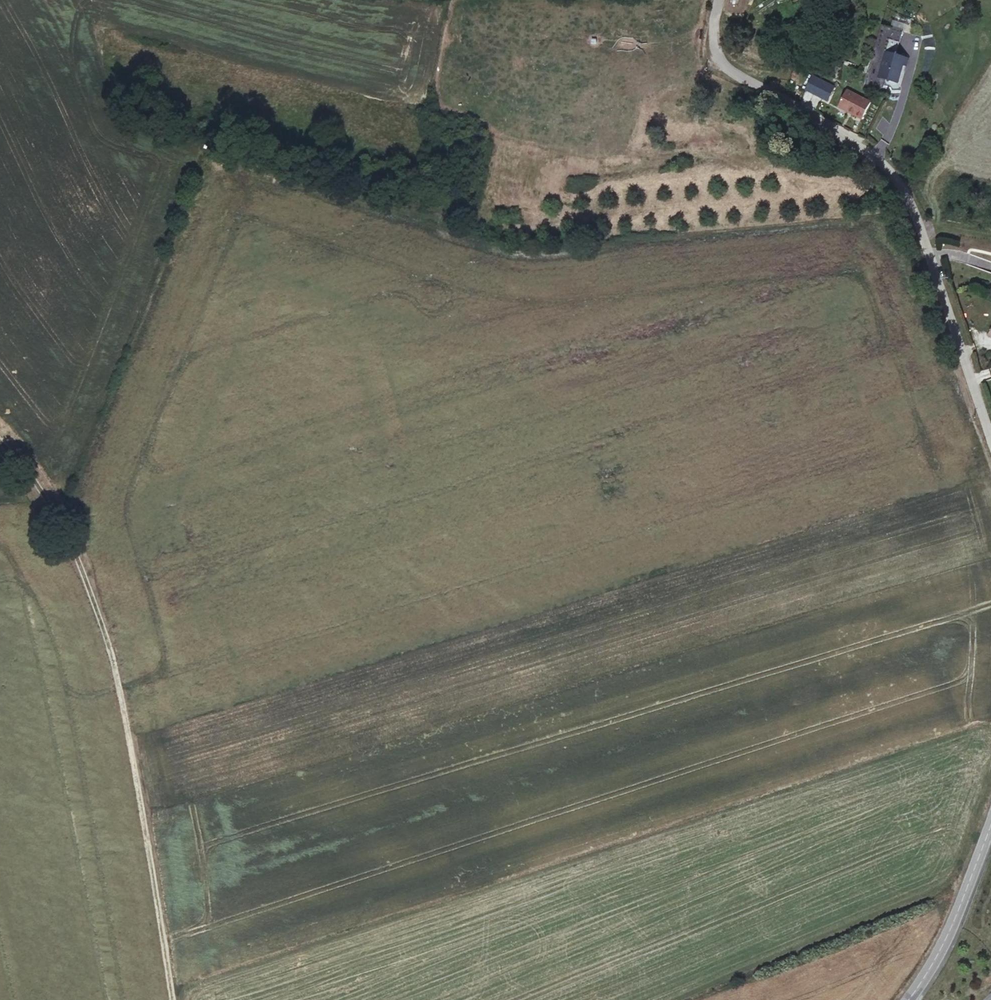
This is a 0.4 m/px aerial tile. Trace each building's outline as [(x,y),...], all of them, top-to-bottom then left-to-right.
[(911,59),(887,52),(880,77),(899,82),(904,64),(909,66),(911,59)] [(825,103),(832,94),(834,89),(820,80),(813,78),(805,90),(825,103)] [(870,108),(847,93),(837,109),(860,124),(870,108)]
